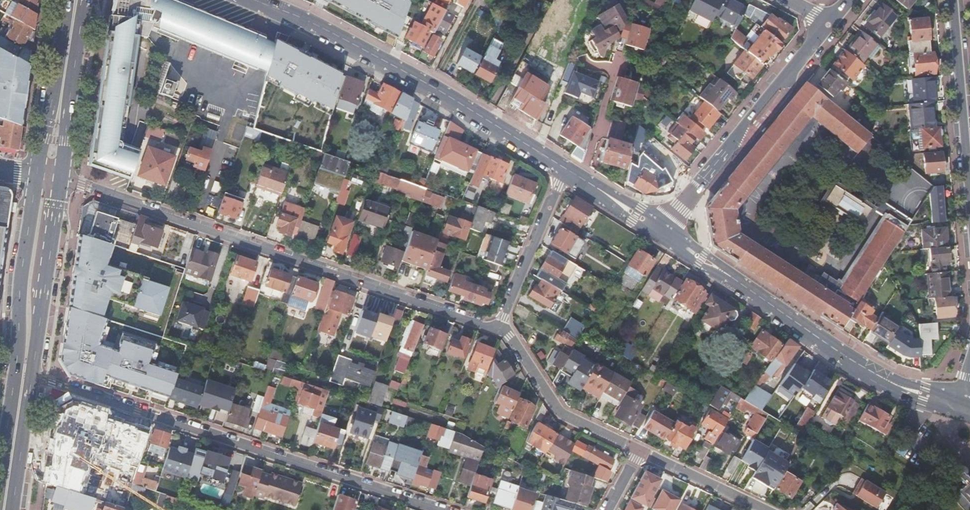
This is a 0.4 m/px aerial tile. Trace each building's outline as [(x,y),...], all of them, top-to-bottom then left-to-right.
[(0,0),(0,11),(3,13),(10,16),(34,29),(36,14),(20,6),(16,3),(10,0),(0,0)] [(20,6),(36,14),(38,0),(17,0),(16,3),(20,6)] [(112,10),(114,10),(113,14),(110,14),(102,66),(105,67),(103,79),(103,80),(100,80),(94,123),(96,124),(94,137),(92,137),(88,164),(111,173),(129,179),(139,150),(121,147),(121,146),(121,145),(121,144),(121,143),(120,142),(119,142),(118,141),(117,141),(116,140),(117,134),(118,127),(122,127),(124,127),(127,106),(128,100),(130,85),(129,85),(124,84),(126,77),(127,70),(131,70),(133,70),(135,56),(136,50),(138,35),(148,37),(152,26),(159,29),(158,32),(178,41),(180,38),(257,70),(258,66),(269,71),(278,42),(266,37),(266,35),(249,28),(248,30),(192,7),(193,5),(181,0),(113,0),(112,10)] [(349,7),(347,11),(353,14),(355,10),(371,19),(370,23),(384,30),(385,27),(398,34),(409,1),(405,0),(337,0),(349,7)] [(637,0),(659,13),(666,0),(656,0),(654,4),(647,0),(637,0)] [(688,11),(711,22),(714,15),(715,13),(722,0),(694,0),(688,11)] [(714,15),(736,27),(743,14),(746,9),(729,0),(722,0),(715,13),(714,15)] [(906,9),(914,0),(895,0),(906,9)] [(446,10),(435,4),(423,27),(414,22),(406,38),(422,46),(430,31),(433,32),(434,32),(435,30),(446,10)] [(743,14),(764,30),(780,43),(791,29),(784,23),(782,23),(778,19),(748,4),(746,9),(743,14)] [(616,48),(627,10),(623,5),(615,13),(598,21),(603,27),(592,36),(596,41),(591,44),(598,56),(596,60),(607,60),(609,52),(614,55),(616,48)] [(881,5),(865,26),(878,37),(886,27),(888,28),(892,23),(891,22),(895,16),(881,5)] [(494,9),(490,15),(502,21),(505,15),(494,9)] [(441,33),(447,37),(456,20),(452,17),(453,13),(446,10),(435,30),(441,33)] [(486,13),(479,10),(477,15),(483,18),(486,13)] [(28,65),(30,50),(31,50),(26,47),(22,45),(26,39),(32,42),(34,29),(10,16),(3,13),(0,19),(0,23),(3,25),(6,21),(11,24),(6,32),(4,31),(4,33),(1,32),(0,34),(0,49),(28,65)] [(501,22),(495,18),(492,23),(498,26),(501,22)] [(908,41),(909,54),(913,54),(930,52),(927,19),(909,21),(911,41),(908,41)] [(614,55),(612,63),(617,74),(625,75),(629,66),(623,52),(627,48),(634,57),(647,56),(653,34),(648,29),(624,21),(616,48),(614,55)] [(431,35),(438,39),(441,33),(435,30),(434,32),(433,32),(431,35)] [(745,50),(763,64),(780,43),(764,30),(753,44),(735,30),(730,38),(745,50)] [(852,43),(845,51),(861,63),(866,56),(876,44),(862,32),(853,44),(852,43)] [(431,35),(419,57),(432,65),(444,42),(438,39),(431,35)] [(521,60),(496,106),(504,112),(510,102),(519,108),(519,109),(536,120),(539,115),(543,109),(545,106),(538,101),(547,88),(526,74),(537,54),(540,47),(532,41),(521,60)] [(342,75),(278,42),(269,71),(266,80),(331,115),(342,75)] [(465,48),(456,64),(471,73),(480,57),(484,51),(483,51),(470,44),(467,50),(465,48)] [(880,47),(876,44),(866,56),(870,59),(880,47)] [(489,46),(474,74),(488,82),(499,63),(496,61),(500,52),(489,46)] [(25,89),(28,65),(0,49),(0,76),(25,89)] [(729,70),(741,79),(746,74),(752,78),(763,64),(745,50),(729,70)] [(845,51),(833,65),(852,80),(864,66),(861,63),(845,51)] [(930,52),(913,54),(914,69),(911,69),(911,72),(914,72),(915,76),(934,74),(932,52),(930,52)] [(891,55),(888,65),(899,65),(898,55),(891,55)] [(607,78),(612,63),(596,64),(585,58),(581,60),(582,68),(607,78)] [(573,72),(576,65),(569,62),(561,80),(568,83),(567,86),(564,93),(577,98),(579,92),(592,97),(598,82),(573,72)] [(738,82),(741,79),(729,70),(727,73),(738,82)] [(840,92),(846,84),(829,70),(817,86),(832,97),(838,90),(840,92)] [(348,75),(336,109),(354,115),(366,81),(348,75)] [(0,76),(0,119),(20,126),(25,89),(0,76)] [(176,84),(174,90),(176,91),(179,82),(165,77),(164,79),(176,84)] [(909,79),(912,104),(932,102),(934,102),(932,77),(909,79)] [(643,96),(645,88),(638,86),(638,83),(631,81),(624,79),(621,78),(620,81),(616,80),(610,101),(617,103),(624,105),(632,107),(633,101),(641,103),(643,96)] [(171,98),(174,90),(176,84),(164,79),(159,93),(171,98)] [(709,84),(699,97),(705,101),(716,111),(721,104),(726,98),(728,100),(730,101),(736,93),(719,80),(713,87),(709,84)] [(711,245),(821,316),(834,296),(838,290),(842,284),(823,272),(816,284),(738,234),(736,223),(737,223),(737,220),(735,220),(734,214),(738,214),(743,206),(739,203),(794,135),(798,139),(814,119),(856,153),(871,135),(867,133),(845,114),(824,97),(819,94),(806,83),(705,207),(711,245)] [(369,87),(362,106),(369,109),(370,107),(379,112),(381,108),(390,113),(400,94),(383,84),(379,92),(369,87)] [(400,94),(390,113),(400,118),(397,129),(401,131),(405,117),(411,100),(400,94)] [(419,104),(411,100),(405,117),(413,120),(419,104)] [(683,116),(677,124),(686,131),(698,140),(704,133),(700,129),(703,126),(707,129),(720,114),(718,112),(716,111),(705,101),(689,121),(683,116)] [(910,116),(911,129),(918,128),(935,127),(934,125),(930,125),(929,118),(934,117),(932,102),(912,104),(913,116),(910,116)] [(849,110),(845,114),(867,133),(870,125),(856,113),(855,115),(849,110)] [(576,146),(570,155),(582,162),(592,130),(571,117),(560,135),(576,146)] [(612,118),(600,162),(624,169),(630,146),(618,142),(624,122),(612,118)] [(20,126),(0,119),(0,147),(16,149),(17,146),(19,132),(20,126)] [(417,120),(408,143),(429,152),(438,129),(417,120)] [(434,157),(433,159),(441,163),(440,166),(460,175),(462,171),(472,174),(473,173),(481,154),(481,153),(467,147),(457,142),(462,129),(453,124),(449,121),(434,157)] [(629,168),(626,182),(628,183),(627,184),(646,194),(656,191),(656,190),(657,189),(656,182),(658,181),(656,175),(664,168),(640,149),(644,129),(637,124),(630,161),(637,165),(637,167),(642,171),(640,174),(631,168),(629,168)] [(149,137),(165,137),(165,127),(149,126),(149,137)] [(913,151),(920,151),(935,150),(935,146),(941,146),(940,137),(941,134),(941,130),(939,128),(939,127),(918,129),(918,128),(911,129),(913,151)] [(203,170),(210,151),(202,148),(200,152),(188,147),(185,156),(194,160),(192,166),(203,170)] [(147,148),(137,176),(163,185),(173,157),(147,148)] [(337,158),(323,153),(314,181),(331,187),(329,193),(337,196),(340,188),(343,178),(349,162),(343,160),(337,158)] [(941,153),(924,154),(925,173),(943,171),(941,153)] [(472,174),(468,184),(477,187),(482,175),(500,183),(507,165),(489,157),(489,158),(481,154),(473,173),(472,174)] [(288,173),(262,164),(255,186),(280,195),(288,173)] [(914,206),(933,187),(911,164),(889,186),(903,200),(905,198),(914,206)] [(376,165),(374,171),(386,175),(388,169),(376,165)] [(386,175),(374,171),(371,180),(396,189),(399,180),(386,175)] [(520,178),(512,175),(505,193),(515,198),(528,203),(532,194),(536,184),(520,178)] [(173,177),(167,193),(176,196),(182,180),(173,177)] [(354,182),(343,178),(340,188),(337,196),(335,202),(346,206),(354,182)] [(420,178),(417,186),(422,188),(425,180),(420,178)] [(412,184),(399,180),(396,189),(396,190),(413,195),(412,198),(421,201),(424,194),(415,191),(416,188),(411,186),(412,184)] [(932,222),(946,220),(943,184),(935,185),(934,187),(930,192),(932,222)] [(861,225),(871,209),(871,208),(834,185),(824,201),(861,225)] [(0,188),(0,228),(5,229),(10,198),(2,188),(0,188)] [(226,188),(218,212),(236,218),(241,204),(226,198),(229,189),(226,188)] [(424,194),(421,201),(439,207),(442,197),(424,191),(424,194)] [(395,194),(391,205),(395,206),(399,195),(395,194)] [(220,199),(214,197),(211,206),(217,208),(220,199)] [(563,223),(576,232),(591,207),(574,197),(559,221),(563,223)] [(841,329),(850,315),(854,309),(858,303),(862,297),(886,260),(891,251),(903,233),(912,220),(878,198),(871,208),(871,209),(884,218),(883,219),(842,284),(838,290),(834,296),(821,316),(841,329)] [(364,199),(357,220),(383,229),(390,208),(364,199)] [(289,233),(295,235),(300,220),(304,209),(284,202),(276,225),(281,226),(279,232),(288,236),(289,233)] [(83,225),(80,234),(87,237),(95,212),(95,211),(115,217),(117,211),(93,203),(89,205),(88,205),(82,208),(80,224),(83,225)] [(491,212),(476,206),(475,210),(473,216),(472,218),(470,224),(468,229),(478,232),(482,221),(488,223),(492,212),(491,212)] [(95,212),(87,237),(112,245),(118,247),(127,250),(128,246),(130,242),(136,225),(115,218),(115,217),(95,211),(95,212)] [(436,214),(432,224),(439,226),(442,216),(436,214)] [(468,223),(470,224),(472,218),(462,214),(460,220),(448,216),(443,233),(452,236),(463,240),(468,223)] [(147,217),(139,215),(136,225),(130,242),(137,244),(138,241),(155,247),(156,245),(159,237),(161,231),(144,225),(147,217)] [(333,250),(341,253),(351,222),(343,219),(342,222),(335,220),(327,242),(335,245),(333,250)] [(300,220),(295,235),(294,237),(314,238),(318,226),(300,220)] [(572,242),(578,233),(576,232),(563,223),(550,244),(565,253),(571,244),(574,246),(576,244),(572,242)] [(921,230),(923,248),(929,248),(948,246),(946,228),(921,230)] [(436,240),(411,231),(407,244),(401,261),(426,270),(430,256),(436,240)] [(112,245),(87,237),(80,234),(78,234),(73,266),(70,286),(67,306),(101,317),(107,298),(127,305),(138,308),(144,310),(159,315),(165,296),(168,287),(147,280),(148,277),(106,264),(112,245)] [(352,234),(346,254),(353,256),(360,237),(352,234)] [(490,236),(482,260),(485,261),(499,265),(501,266),(509,243),(490,236)] [(436,240),(430,256),(431,256),(424,276),(445,283),(448,273),(437,269),(446,243),(436,240)] [(948,246),(929,248),(931,261),(949,259),(948,246)] [(386,247),(381,261),(388,264),(387,267),(392,269),(393,266),(398,267),(403,253),(386,247)] [(191,250),(185,269),(183,272),(209,280),(218,255),(201,250),(200,252),(191,250)] [(558,290),(560,291),(575,266),(565,261),(563,258),(550,250),(535,277),(541,280),(558,290)] [(637,250),(628,265),(644,276),(654,261),(637,250)] [(894,251),(891,251),(886,260),(895,259),(894,251)] [(236,257),(230,273),(249,280),(255,264),(236,257)] [(499,265),(485,261),(483,268),(496,273),(499,265)] [(290,294),(296,277),(271,269),(265,286),(272,288),(270,294),(276,296),(278,290),(290,294)] [(660,301),(666,305),(680,282),(662,271),(652,288),(663,295),(660,301)] [(948,271),(928,273),(930,292),(930,298),(934,298),(950,296),(948,271)] [(296,277),(290,294),(310,301),(316,284),(296,277)] [(334,281),(326,278),(316,309),(324,312),(325,309),(327,304),(331,292),(334,281)] [(477,286),(471,302),(480,305),(481,302),(486,304),(491,290),(486,288),(487,283),(479,280),(477,286)] [(548,307),(558,290),(541,280),(536,288),(534,287),(529,295),(548,307)] [(695,304),(700,307),(708,295),(686,280),(675,298),(692,309),(695,304)] [(463,299),(471,302),(477,286),(463,281),(458,294),(464,296),(463,299)] [(622,297),(633,304),(641,291),(630,285),(622,297)] [(243,299),(255,303),(259,290),(248,286),(243,299)] [(324,312),(317,331),(327,335),(328,331),(331,330),(335,331),(341,313),(348,315),(353,298),(334,291),(334,293),(331,292),(327,304),(325,309),(324,312)] [(704,314),(698,325),(707,331),(710,326),(719,331),(722,326),(723,327),(724,325),(723,324),(726,319),(729,321),(733,320),(736,316),(735,312),(710,296),(705,303),(709,306),(705,313),(704,312),(703,314),(704,314)] [(952,296),(950,296),(934,298),(936,318),(954,316),(952,296)] [(854,309),(850,315),(871,329),(879,315),(882,311),(862,297),(857,304),(854,309)] [(294,300),(288,298),(285,308),(291,310),(294,300)] [(203,308),(182,301),(176,320),(204,329),(210,312),(203,309),(203,308)] [(101,317),(67,306),(59,359),(68,374),(105,386),(108,377),(116,350),(97,344),(106,319),(101,317)] [(363,308),(355,333),(386,342),(394,317),(363,308)] [(145,311),(143,310),(142,314),(157,319),(159,315),(145,311)] [(752,314),(752,313),(745,324),(753,330),(760,319),(752,314)] [(871,329),(869,330),(889,343),(898,327),(879,315),(871,329)] [(562,331),(563,331),(576,339),(581,332),(584,326),(570,318),(562,331)] [(398,372),(403,374),(423,325),(414,321),(403,349),(401,348),(399,354),(405,356),(398,372)] [(454,323),(448,321),(442,334),(429,328),(424,342),(440,349),(446,335),(448,336),(454,323)] [(937,322),(919,324),(920,339),(920,354),(931,354),(930,339),(938,338),(937,322)] [(921,358),(920,354),(920,339),(911,339),(898,330),(888,346),(902,355),(909,358),(921,358)] [(576,339),(563,331),(562,334),(559,332),(558,334),(557,333),(553,338),(564,345),(560,353),(554,349),(547,361),(560,369),(571,351),(576,343),(576,339)] [(761,331),(749,347),(770,361),(781,345),(761,331)] [(122,332),(116,350),(108,377),(168,397),(171,387),(172,387),(177,372),(148,363),(155,343),(122,332)] [(452,340),(447,352),(455,356),(455,355),(463,358),(469,341),(461,337),(458,343),(452,340)] [(798,346),(788,339),(759,379),(763,383),(769,375),(772,378),(777,370),(779,372),(798,346)] [(477,343),(471,359),(486,365),(492,349),(477,343)] [(620,346),(616,352),(623,356),(631,361),(639,347),(632,343),(627,350),(620,346)] [(496,350),(490,367),(493,372),(498,369),(504,379),(513,374),(504,360),(503,360),(496,350)] [(817,360),(804,350),(789,370),(803,380),(817,360)] [(571,351),(560,369),(578,379),(588,361),(571,351)] [(737,357),(736,359),(741,363),(746,354),(741,351),(737,357)] [(728,352),(724,357),(731,362),(734,356),(728,352)] [(338,355),(330,378),(329,381),(341,386),(344,378),(369,387),(375,368),(338,355)] [(725,370),(728,372),(736,359),(737,357),(734,356),(731,362),(724,357),(723,357),(721,361),(728,365),(725,370)] [(268,357),(265,367),(273,369),(276,360),(268,357)] [(595,364),(581,388),(599,399),(600,395),(613,374),(595,364)] [(652,365),(648,371),(656,376),(660,370),(652,365)] [(613,373),(613,374),(600,395),(617,405),(619,403),(623,395),(628,387),(630,383),(613,373)] [(300,382),(283,376),(281,383),(298,388),(298,386),(300,382)] [(203,387),(175,378),(172,387),(171,387),(168,397),(177,400),(186,403),(197,406),(198,404),(203,387)] [(226,413),(235,388),(206,379),(198,404),(226,413)] [(389,386),(397,390),(398,387),(399,384),(392,380),(389,386)] [(329,391),(300,382),(298,386),(303,388),(299,403),(314,408),(322,411),(329,391)] [(376,382),(370,402),(379,405),(386,385),(376,382)] [(677,389),(666,382),(662,389),(673,395),(677,389)] [(499,385),(493,401),(494,402),(501,386),(499,385)] [(259,412),(254,427),(272,433),(276,435),(282,436),(291,410),(269,404),(274,388),(267,386),(263,398),(259,412)] [(496,412),(508,418),(519,394),(501,386),(494,402),(500,404),(496,412)] [(720,386),(709,404),(715,407),(716,408),(717,407),(719,408),(723,401),(726,395),(729,397),(738,402),(741,398),(720,386)] [(754,386),(744,400),(760,410),(771,396),(754,386)] [(623,395),(619,403),(617,405),(611,415),(628,425),(629,424),(638,429),(644,418),(636,413),(640,406),(631,401),(636,392),(628,387),(623,395)] [(771,396),(760,410),(768,414),(783,423),(793,429),(806,407),(813,412),(818,402),(804,393),(797,401),(776,388),(771,396)] [(836,391),(827,408),(849,421),(859,405),(851,400),(850,398),(846,395),(843,395),(836,391)] [(57,397),(54,419),(71,424),(75,411),(89,416),(93,403),(64,394),(57,397)] [(253,410),(259,412),(263,398),(257,396),(253,410)] [(744,400),(741,398),(738,402),(735,407),(741,411),(744,406),(758,415),(750,428),(748,427),(745,432),(747,434),(748,431),(755,436),(765,419),(768,414),(760,410),(744,400)] [(232,404),(227,420),(245,426),(248,417),(246,416),(248,409),(243,407),(245,402),(240,400),(238,406),(232,404)] [(519,400),(511,419),(525,426),(534,407),(519,400)] [(547,409),(543,402),(536,416),(542,418),(547,409)] [(90,430),(110,436),(118,411),(99,405),(93,403),(89,416),(94,418),(90,430)] [(866,404),(858,419),(880,432),(886,422),(889,416),(866,404)] [(383,408),(374,405),(371,412),(358,408),(350,432),(367,438),(373,419),(379,421),(383,408)] [(806,407),(793,429),(801,434),(813,412),(806,407)] [(309,422),(317,425),(318,423),(322,411),(314,408),(309,422)] [(703,439),(712,445),(712,444),(713,443),(719,434),(725,424),(730,415),(723,410),(721,413),(719,412),(717,415),(709,410),(702,422),(713,428),(711,431),(710,434),(707,433),(703,439)] [(663,440),(664,438),(673,423),(653,411),(643,426),(650,430),(649,431),(663,440)] [(391,413),(388,422),(402,426),(405,418),(391,413)] [(783,423),(768,414),(765,419),(774,424),(780,428),(783,423)] [(139,444),(139,445),(143,447),(143,446),(151,422),(132,416),(129,424),(128,424),(124,439),(139,444)] [(54,419),(51,440),(68,442),(78,444),(80,427),(76,425),(71,424),(54,419)] [(673,423),(664,438),(673,443),(682,448),(691,434),(686,431),(688,429),(675,421),(673,423)] [(691,434),(697,424),(693,422),(688,429),(686,431),(691,434)] [(886,422),(880,432),(884,434),(890,424),(886,422)] [(315,431),(312,441),(331,448),(337,429),(318,423),(317,425),(315,431)] [(527,442),(544,453),(556,434),(537,423),(532,432),(527,442)] [(451,440),(454,431),(431,424),(426,437),(438,441),(440,436),(451,440)] [(725,424),(719,434),(722,436),(724,433),(728,426),(725,424)] [(301,442),(311,445),(312,441),(315,431),(305,428),(301,442)] [(154,429),(148,448),(162,453),(169,434),(154,429)] [(476,442),(462,434),(454,431),(451,440),(448,451),(467,457),(459,481),(471,485),(474,474),(484,446),(476,442)] [(739,442),(724,433),(722,436),(719,434),(713,443),(712,444),(728,453),(732,447),(735,449),(739,442)] [(556,434),(544,453),(564,465),(571,450),(573,445),(556,434)] [(813,441),(822,446),(826,440),(817,435),(813,441)] [(51,440),(50,448),(67,451),(68,442),(51,440)] [(587,447),(575,440),(573,445),(571,450),(582,456),(588,460),(588,459),(598,465),(594,474),(592,477),(605,482),(610,471),(608,470),(613,460),(588,445),(587,447)] [(132,446),(122,476),(133,479),(138,464),(143,447),(139,445),(126,441),(125,444),(132,446)] [(372,441),(365,462),(388,470),(389,469),(393,457),(397,446),(386,443),(385,445),(372,441)] [(885,442),(880,451),(882,453),(888,443),(885,442)] [(696,457),(702,461),(703,460),(705,455),(710,447),(704,443),(696,457)] [(171,473),(186,477),(193,454),(184,451),(186,448),(178,445),(176,449),(169,447),(162,468),(172,470),(171,473)] [(397,446),(389,469),(396,472),(395,474),(412,479),(420,455),(422,451),(408,446),(407,449),(397,446)] [(207,452),(195,448),(193,454),(186,477),(197,480),(200,473),(207,475),(207,477),(208,477),(208,476),(221,480),(228,458),(207,451),(207,452)] [(740,461),(732,474),(757,485),(764,470),(767,471),(771,464),(745,452),(740,461)] [(412,479),(411,483),(418,486),(419,483),(427,486),(431,475),(424,473),(429,457),(420,455),(412,479)] [(705,455),(703,460),(702,461),(697,468),(704,472),(712,459),(705,455)] [(725,471),(731,475),(732,474),(740,461),(733,457),(725,471)] [(58,487),(61,488),(70,458),(69,458),(67,458),(58,487)] [(70,458),(61,488),(94,498),(99,500),(108,471),(70,458)] [(138,464),(133,479),(132,484),(146,488),(155,491),(158,482),(143,478),(146,467),(138,464)] [(242,495),(252,498),(253,495),(260,472),(261,471),(244,465),(238,484),(245,486),(242,495)] [(969,507),(969,479),(969,480),(964,474),(965,473),(961,466),(959,467),(958,467),(957,468),(956,470),(955,471),(956,473),(956,474),(957,475),(955,476),(953,473),(940,485),(951,497),(955,494),(959,498),(955,501),(963,509),(966,509),(969,507)] [(233,469),(228,482),(235,485),(239,471),(233,469)] [(565,500),(582,505),(585,506),(591,486),(589,486),(592,477),(583,474),(581,474),(577,472),(571,470),(567,485),(569,488),(565,500)] [(260,472),(253,495),(263,498),(264,496),(294,506),(302,483),(288,478),(283,477),(271,473),(270,475),(260,472)] [(645,472),(633,493),(648,500),(653,492),(655,493),(659,486),(664,475),(659,472),(656,478),(645,472)] [(786,473),(776,489),(790,497),(800,481),(786,473)] [(474,474),(467,496),(473,498),(472,500),(475,501),(476,499),(484,502),(491,480),(474,474)] [(865,476),(855,492),(876,505),(886,489),(865,476)] [(493,503),(511,509),(517,488),(518,486),(500,480),(493,503)] [(232,495),(235,485),(228,482),(225,493),(232,495)] [(146,488),(132,484),(129,490),(144,495),(146,488)] [(61,488),(58,487),(55,486),(48,509),(90,509),(94,498),(61,488)] [(687,487),(680,499),(686,502),(693,491),(687,487)] [(510,509),(529,509),(535,494),(517,488),(511,509),(510,509)] [(652,509),(655,509),(672,509),(678,499),(662,491),(652,509)] [(645,505),(648,500),(633,493),(631,498),(645,505)] [(332,509),(354,509),(357,501),(337,494),(332,509)] [(533,509),(580,509),(582,505),(565,500),(547,495),(544,503),(536,501),(533,509)] [(641,507),(630,501),(625,509),(639,509),(641,507)]
